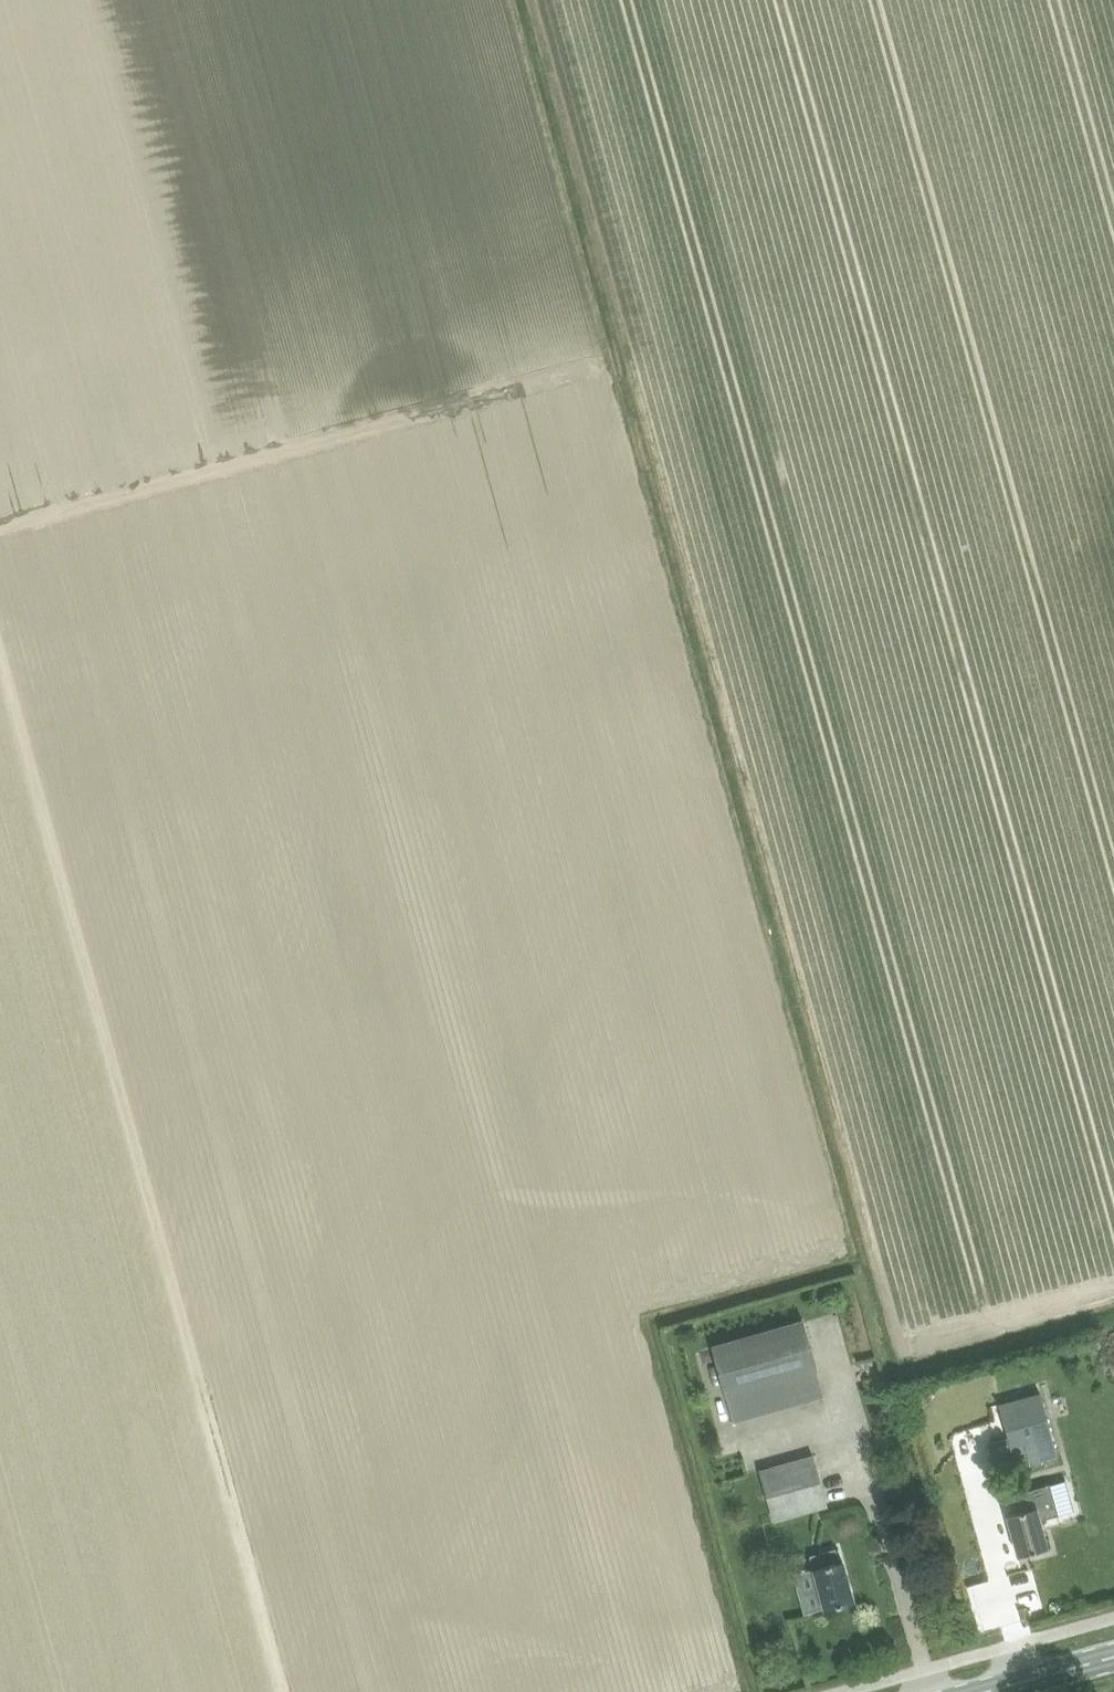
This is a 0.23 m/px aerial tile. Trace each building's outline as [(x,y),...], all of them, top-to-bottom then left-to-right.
[(733,1423),(824,1397),(803,1320),(711,1346),(733,1423)] [(881,1380),(875,1382),(878,1393),(885,1391),(881,1380)] [(1012,1456),(1026,1452),(1053,1445),(1040,1395),(999,1406),(1012,1456)] [(1053,1445),(1026,1452),(1030,1467),(1057,1460),(1053,1445)] [(813,1455),(759,1470),(773,1521),(827,1505),(813,1455)] [(1014,1514),(1007,1516),(1018,1556),(1047,1548),(1039,1520),(1059,1515),(1050,1484),(1009,1495),(1014,1514)] [(824,1609),(853,1601),(842,1561),(841,1561),(835,1549),(817,1554),(820,1567),(813,1569),(824,1609)]
